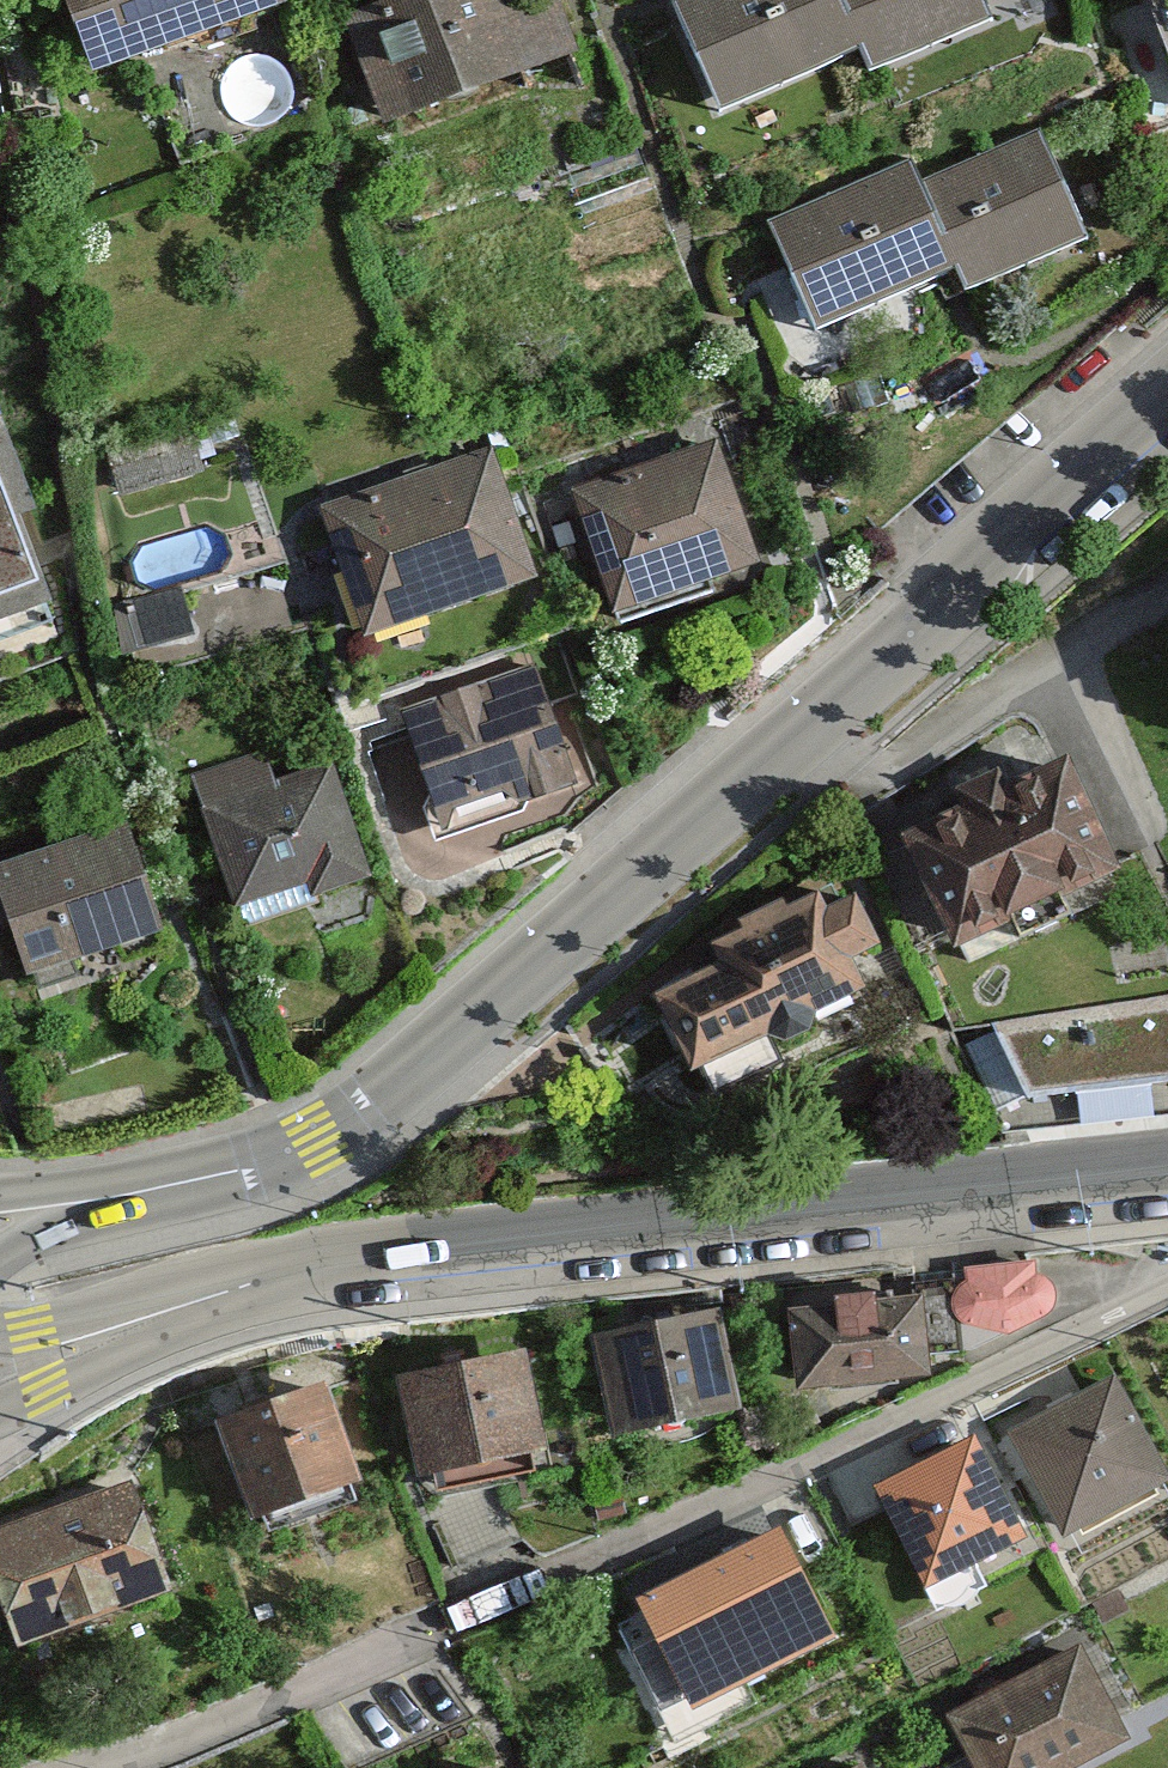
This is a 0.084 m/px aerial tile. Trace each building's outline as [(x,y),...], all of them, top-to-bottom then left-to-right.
[(275,0),(58,0),(81,73),(278,10),(275,0)] [(339,12),(382,128),(581,55),(560,0),(510,0),(490,7),(488,0),(372,0),(339,12)] [(725,111),(849,57),(824,0),(677,0),(725,111)] [(849,57),(862,86),(995,27),(983,0),(824,0),(849,57)] [(1167,112),(1167,0),(1137,0),(1167,112)] [(1087,238),(1041,134),(919,188),(952,260),(966,292),(1087,238)] [(813,322),(952,260),(919,188),(905,155),(766,217),(813,322)] [(756,567),(713,444),(572,493),(615,616),(756,567)] [(348,637),(528,578),(486,451),(306,510),(348,637)] [(0,496),(0,607),(36,595),(0,496)] [(428,842),(583,796),(545,669),(389,715),(428,842)] [(951,789),(899,814),(953,929),(1115,853),(1060,736),(1007,761),(997,741),(941,767),(951,789)] [(234,924),(373,878),(336,765),(280,783),(270,755),(188,782),(234,924)] [(159,941),(127,824),(0,858),(0,902),(21,978),(159,941)] [(712,958),(652,988),(695,1072),(853,992),(837,960),(881,938),(852,881),(818,898),(806,874),(698,929),(712,958)] [(1014,1045),(1024,1116),(1167,1097),(1167,1025),(1014,1045)] [(1054,1267),(958,1272),(955,1360),(1057,1304),(1054,1267)] [(786,1287),(791,1377),(922,1370),(917,1280),(786,1287)] [(731,1414),(716,1313),(593,1331),(608,1432),(731,1414)] [(413,1473),(535,1448),(515,1347),(392,1372),(413,1473)] [(1067,1539),(1167,1490),(1111,1377),(1011,1426),(1067,1539)] [(257,1532),(355,1497),(315,1387),(217,1422),(257,1532)] [(967,1550),(1018,1526),(999,1487),(969,1426),(867,1476),(936,1618),(987,1593),(967,1550)] [(128,1483),(0,1531),(0,1611),(14,1649),(169,1591),(128,1483)] [(855,1634),(796,1520),(610,1614),(669,1729),(855,1634)] [(1076,1644),(949,1714),(979,1767),(1074,1767),(1128,1739),(1076,1644)] [(513,1754),(492,1767),(522,1767),(513,1754)]
